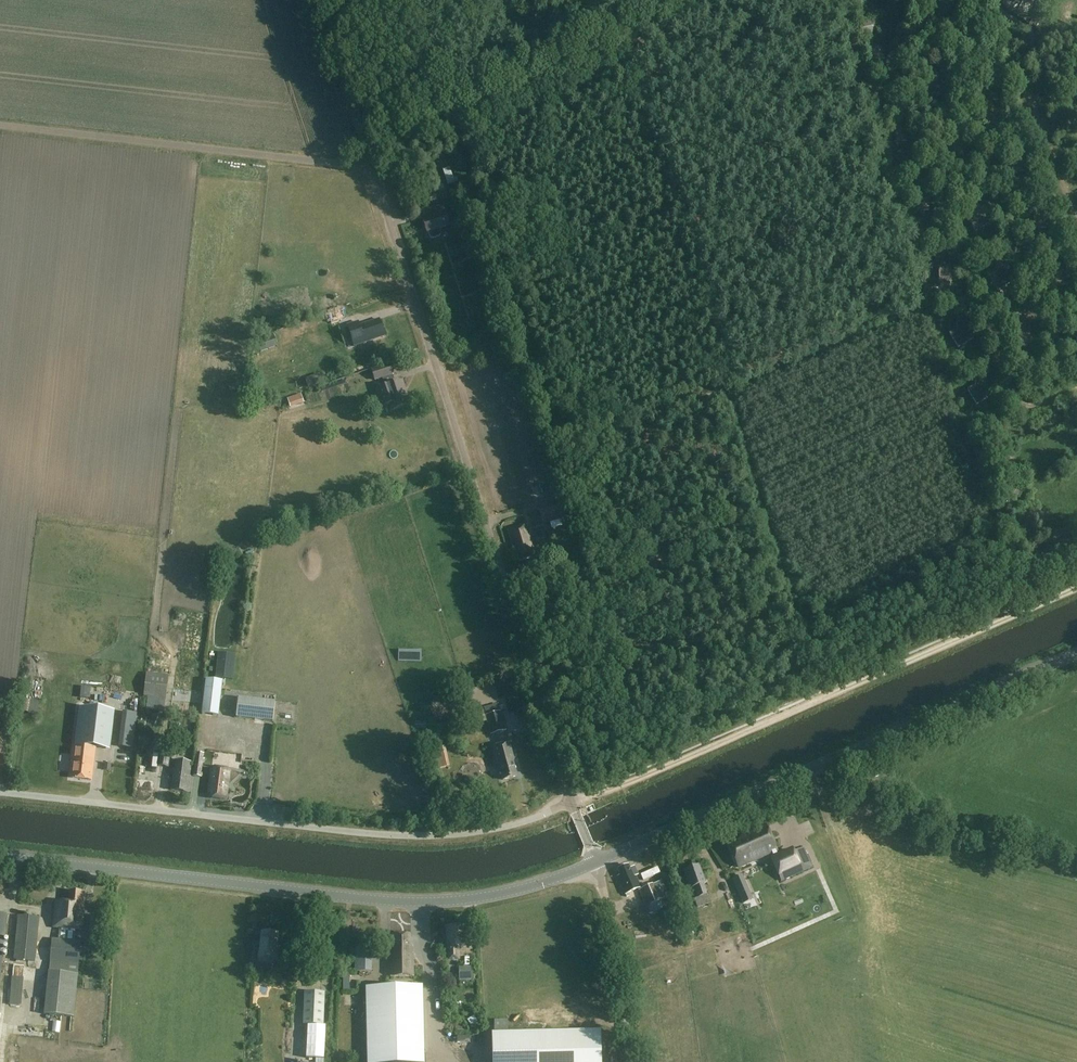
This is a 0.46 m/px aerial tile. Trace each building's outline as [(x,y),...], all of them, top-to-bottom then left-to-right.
[(859,4),(850,3),(849,12),(858,13),(859,4)] [(918,16),(914,7),(907,9),(911,19),(918,16)] [(875,33),(872,21),(859,24),(861,36),(875,33)] [(917,47),(906,39),(898,49),(909,58),(917,47)] [(942,88),(942,74),(930,75),(930,88),(942,88)] [(999,101),(998,87),(986,87),(987,101),(999,101)] [(907,142),(907,128),(895,128),(895,142),(907,142)] [(964,154),(963,140),(951,141),(952,155),(964,154)] [(1025,172),(1025,158),(1013,158),(1013,172),(1025,172)] [(447,169),(450,186),(458,184),(455,168),(447,169)] [(448,199),(443,185),(429,189),(431,195),(429,196),(432,204),(433,204),(436,215),(423,219),(427,233),(429,232),(430,237),(433,238),(440,236),(441,233),(440,229),(449,226),(441,201),(448,199)] [(929,211),(929,197),(917,198),(917,211),(929,211)] [(462,209),(460,202),(449,205),(451,212),(462,209)] [(1046,229),(1046,215),(1034,215),(1034,229),(1046,229)] [(951,281),(951,265),(939,266),(939,282),(941,286),(950,286),(951,281)] [(1009,279),(1009,265),(997,266),(997,272),(990,276),(999,291),(1013,282),(1011,279),(1009,279)] [(1067,285),(1067,272),(1055,272),(1055,286),(1067,285)] [(384,336),(379,320),(359,327),(364,342),(384,336)] [(969,336),(969,322),(957,323),(957,329),(948,334),(958,348),(972,339),(969,336)] [(341,328),(346,344),(358,340),(353,324),(341,328)] [(395,374),(392,364),(374,370),(377,380),(395,374)] [(987,393),(987,379),(975,379),(975,386),(968,391),(976,405),(990,396),(987,393)] [(375,390),(381,407),(390,405),(392,411),(408,405),(403,390),(405,389),(402,381),(387,386),(375,390)] [(304,394),(290,400),(294,410),(308,405),(304,394)] [(1056,418),(1040,426),(1043,433),(1060,425),(1056,418)] [(1005,441),(1024,437),(1022,428),(1003,433),(1005,441)] [(1015,466),(994,474),(996,481),(1018,472),(1015,466)] [(568,517),(564,503),(539,511),(544,525),(568,517)] [(535,556),(526,525),(509,530),(512,541),(515,540),(521,560),(535,556)] [(542,536),(535,539),(537,546),(544,544),(542,536)] [(218,659),(215,678),(233,680),(235,661),(218,659)] [(168,676),(146,674),(144,697),(165,699),(168,676)] [(222,682),(206,680),(202,714),(219,716),(222,682)] [(276,702),(239,698),(236,718),(273,722),(276,702)] [(114,710),(78,706),(71,778),(91,780),(95,747),(111,749),(114,710)] [(499,712),(497,706),(489,708),(491,714),(485,716),(490,735),(506,731),(500,711),(499,712)] [(11,719),(2,717),(0,730),(9,731),(11,719)] [(137,745),(139,736),(127,734),(125,743),(137,745)] [(514,761),(509,743),(493,747),(498,765),(499,765),(503,781),(517,777),(513,761),(514,761)] [(171,749),(162,747),(158,766),(168,768),(171,749)] [(121,765),(133,766),(134,754),(123,752),(121,765)] [(204,755),(196,753),(193,777),(201,778),(204,755)] [(193,763),(176,760),(172,790),(188,793),(193,763)] [(230,770),(212,768),(208,798),(226,800),(230,770)] [(120,784),(132,786),(135,773),(123,770),(120,784)] [(777,851),(767,825),(743,835),(739,842),(729,846),(738,868),(777,851)] [(802,872),(794,852),(773,862),(781,881),(802,872)] [(705,884),(699,865),(684,870),(691,890),(694,888),(698,898),(694,900),(697,908),(710,903),(703,885),(705,884)] [(629,869),(628,866),(618,870),(621,877),(618,878),(627,898),(639,892),(648,915),(662,909),(652,885),(641,890),(636,877),(638,876),(635,867),(629,869)] [(768,897),(777,895),(775,885),(766,887),(768,897)] [(86,893),(69,892),(68,902),(56,901),(53,928),(60,929),(59,940),(52,939),(50,962),(79,965),(81,942),(74,941),(75,930),(82,931),(86,893)] [(38,918),(19,916),(15,960),(34,962),(38,918)] [(100,918),(91,917),(89,944),(97,945),(100,918)] [(466,947),(465,926),(446,927),(448,961),(459,960),(458,947),(466,947)] [(278,933),(262,931),(258,962),(277,964),(279,948),(277,948),(278,933)] [(410,935),(393,935),(394,953),(390,953),(391,977),(414,977),(413,955),(410,955),(410,935)] [(373,949),(355,948),(354,972),(372,972),(373,949)] [(472,981),(471,967),(458,967),(459,981),(472,981)] [(78,975),(49,972),(44,1014),(74,1017),(78,975)] [(14,978),(13,1005),(25,1006),(25,978),(14,978)] [(368,987),(369,1061),(424,1061),(422,986),(368,987)] [(325,993),(305,993),(304,1025),(323,1025),(325,993)] [(477,1017),(470,1020),(473,1026),(480,1023),(477,1017)] [(492,1061),(601,1061),(601,1030),(507,1032),(507,1020),(494,1020),(494,1033),(492,1033),(492,1061)] [(307,1025),(305,1058),(323,1059),(324,1026),(307,1025)]
